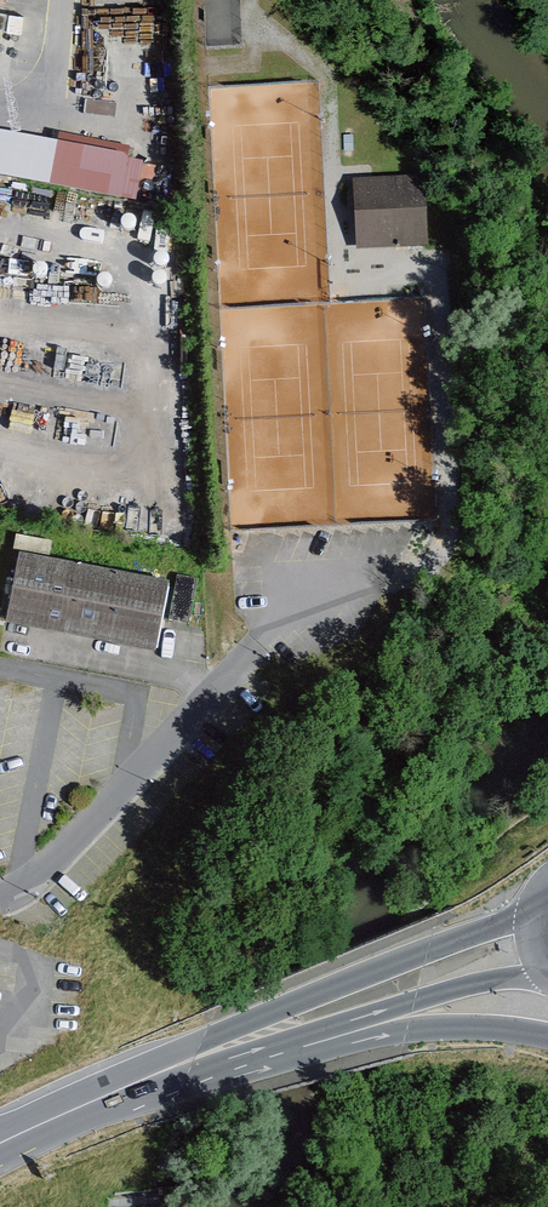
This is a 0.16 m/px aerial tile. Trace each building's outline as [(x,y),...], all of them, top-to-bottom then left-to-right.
[(214,26),(235,25),(235,0),(213,0),(214,26)] [(135,200),(142,156),(106,150),(106,147),(0,130),(0,178),(135,200)] [(421,182),(356,185),(359,242),(423,239),(421,182)] [(168,583),(18,556),(5,625),(155,652),(160,625),(168,583)]
